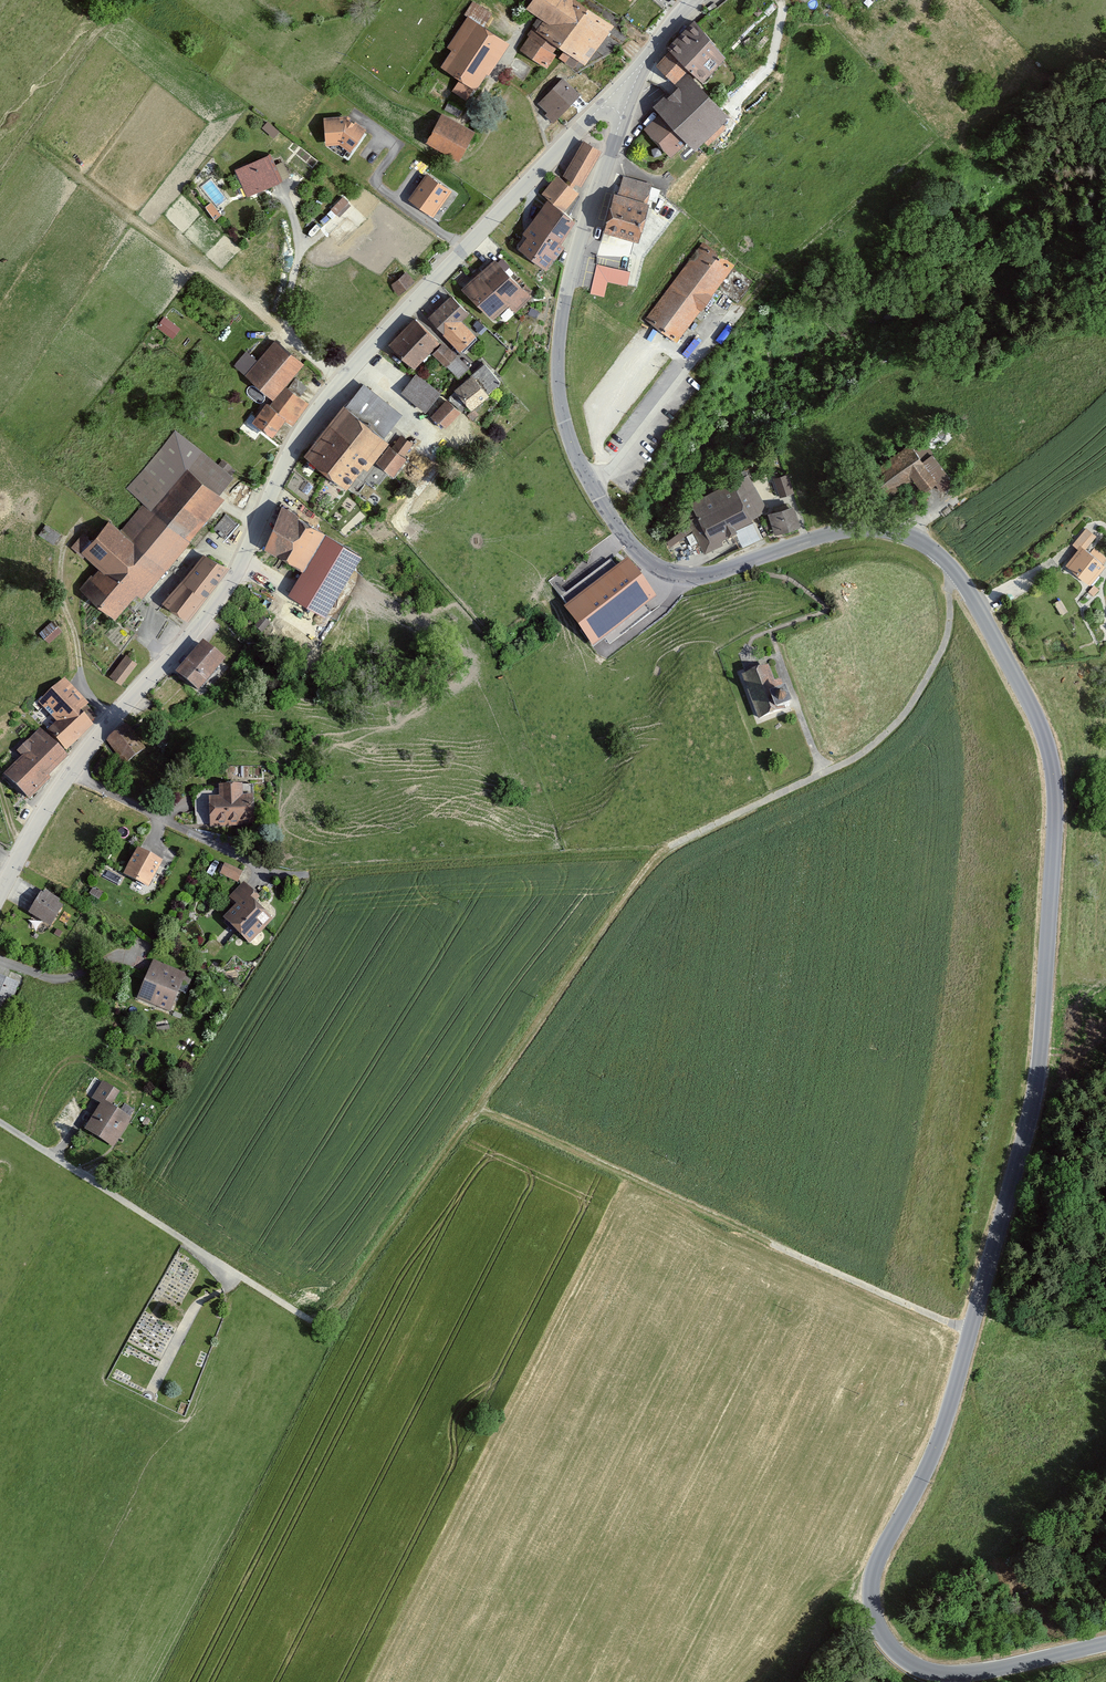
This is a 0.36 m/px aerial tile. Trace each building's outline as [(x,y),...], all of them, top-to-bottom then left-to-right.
[(546,68),(562,47),(587,66),(598,50),(597,49),(615,24),(582,0),(532,0),(526,9),(538,17),(532,26),(517,47),(546,68)] [(477,91),(510,43),(468,15),(436,62),(461,79),(452,93),(467,103),(475,89),(477,91)] [(676,82),(689,67),(701,81),(728,57),(696,21),(669,45),(673,49),(658,67),(676,82)] [(724,123),(731,117),(689,73),(654,106),(662,114),(647,130),(672,158),(690,143),(696,150),(704,142),(708,147),(728,129),(724,123)] [(554,123),(581,94),(563,78),(537,107),(554,123)] [(475,132),(443,114),(427,142),(460,160),(475,132)] [(351,153),(365,130),(348,116),(326,118),(327,145),(341,145),(351,153)] [(263,129),(274,138),(281,129),(270,121),(263,129)] [(584,141),(563,179),(558,175),(542,195),(548,199),(547,201),(515,248),(545,269),(577,221),(566,213),(582,192),(581,191),(603,152),(584,141)] [(279,182),(267,156),(237,170),(249,196),(279,182)] [(452,191),(428,174),(411,199),(435,216),(452,191)] [(639,242),(649,205),(614,196),(605,233),(639,242)] [(214,217),(221,214),(214,200),(207,203),(214,217)] [(338,240),(350,228),(343,222),(332,234),(338,240)] [(649,318),(679,341),(736,265),(706,242),(649,318)] [(493,321),(510,304),(517,312),(532,296),(496,259),(480,275),(478,272),(461,289),(493,321)] [(597,262),(591,291),(606,294),(609,279),(628,283),(631,269),(597,262)] [(392,286),(401,298),(418,285),(409,273),(392,286)] [(470,315),(452,295),(428,316),(460,353),(478,338),(463,321),(470,315)] [(157,328),(174,341),(182,330),(166,317),(157,328)] [(441,342),(415,318),(390,345),(415,369),(441,342)] [(273,438),(286,421),(294,427),(310,404),(286,386),(306,364),(277,339),(259,360),(249,352),(237,366),(247,375),(245,377),(270,398),(252,422),(273,438)] [(434,354),(460,380),(470,370),(444,344),(434,354)] [(484,363),(473,374),(472,374),(455,391),(474,410),(491,393),(491,392),(502,381),(484,363)] [(441,393),(417,374),(402,394),(425,413),(441,393)] [(345,488),(361,468),(370,474),(378,464),(393,476),(406,459),(403,457),(414,445),(401,434),(392,444),(385,439),(404,415),(363,383),(304,456),(345,488)] [(445,430),(462,413),(447,399),(431,417),(445,430)] [(925,459),(913,443),(872,473),(890,497),(913,480),(925,496),(938,487),(942,493),(956,483),(934,453),(925,459)] [(225,499),(220,495),(234,478),(201,450),(186,467),(179,461),(162,481),(147,468),(127,490),(144,504),(122,531),(109,520),(81,553),(99,569),(81,589),(115,619),(137,592),(143,598),(225,499)] [(767,509),(749,475),(693,503),(700,516),(689,522),(706,555),(723,546),(720,540),(754,523),(751,517),(767,509)] [(789,475),(775,480),(783,502),(797,497),(789,475)] [(266,549),(311,575),(334,539),(283,506),(266,549)] [(795,507),(771,515),(777,535),(801,528),(795,507)] [(243,526),(226,512),(214,528),(231,542),(243,526)] [(1088,528),(1074,545),(1081,551),(1069,564),(1092,585),(1105,570),(1105,565),(1090,550),(1100,538),(1088,528)] [(206,597),(229,568),(205,550),(183,579),(206,597)] [(644,593),(620,557),(581,584),(586,591),(567,604),(591,639),(622,618),(617,610),(644,593)] [(188,621),(206,597),(183,579),(165,603),(188,621)] [(1094,600),(1101,591),(1095,586),(1088,594),(1094,600)] [(263,634),(271,624),(263,617),(255,628),(263,634)] [(39,632),(49,644),(63,630),(53,619),(39,632)] [(224,663),(203,644),(177,675),(198,693),(224,663)] [(121,685),(138,662),(126,653),(109,675),(121,685)] [(786,712),(769,668),(743,678),(760,722),(786,712)] [(55,742),(67,753),(95,726),(90,721),(98,715),(66,679),(38,704),(65,734),(55,742)] [(146,752),(129,727),(108,742),(125,767),(146,752)] [(27,802),(68,758),(39,731),(17,752),(21,756),(10,766),(14,770),(5,778),(27,802)] [(210,801),(212,828),(256,826),(255,799),(246,800),(245,785),(220,786),(220,800),(210,801)] [(163,863),(139,850),(124,877),(148,890),(163,863)] [(225,861),(220,872),(240,880),(244,869),(225,861)] [(262,898),(246,882),(229,900),(239,909),(227,921),(251,944),(275,919),(259,902),(262,898)] [(64,905),(43,894),(31,916),(52,928),(64,905)] [(137,999),(171,1012),(184,979),(151,966),(137,999)] [(0,976),(0,1036),(21,984),(0,976)] [(122,1094),(104,1082),(92,1100),(103,1107),(87,1131),(111,1148),(131,1120),(113,1107),(122,1094)]
